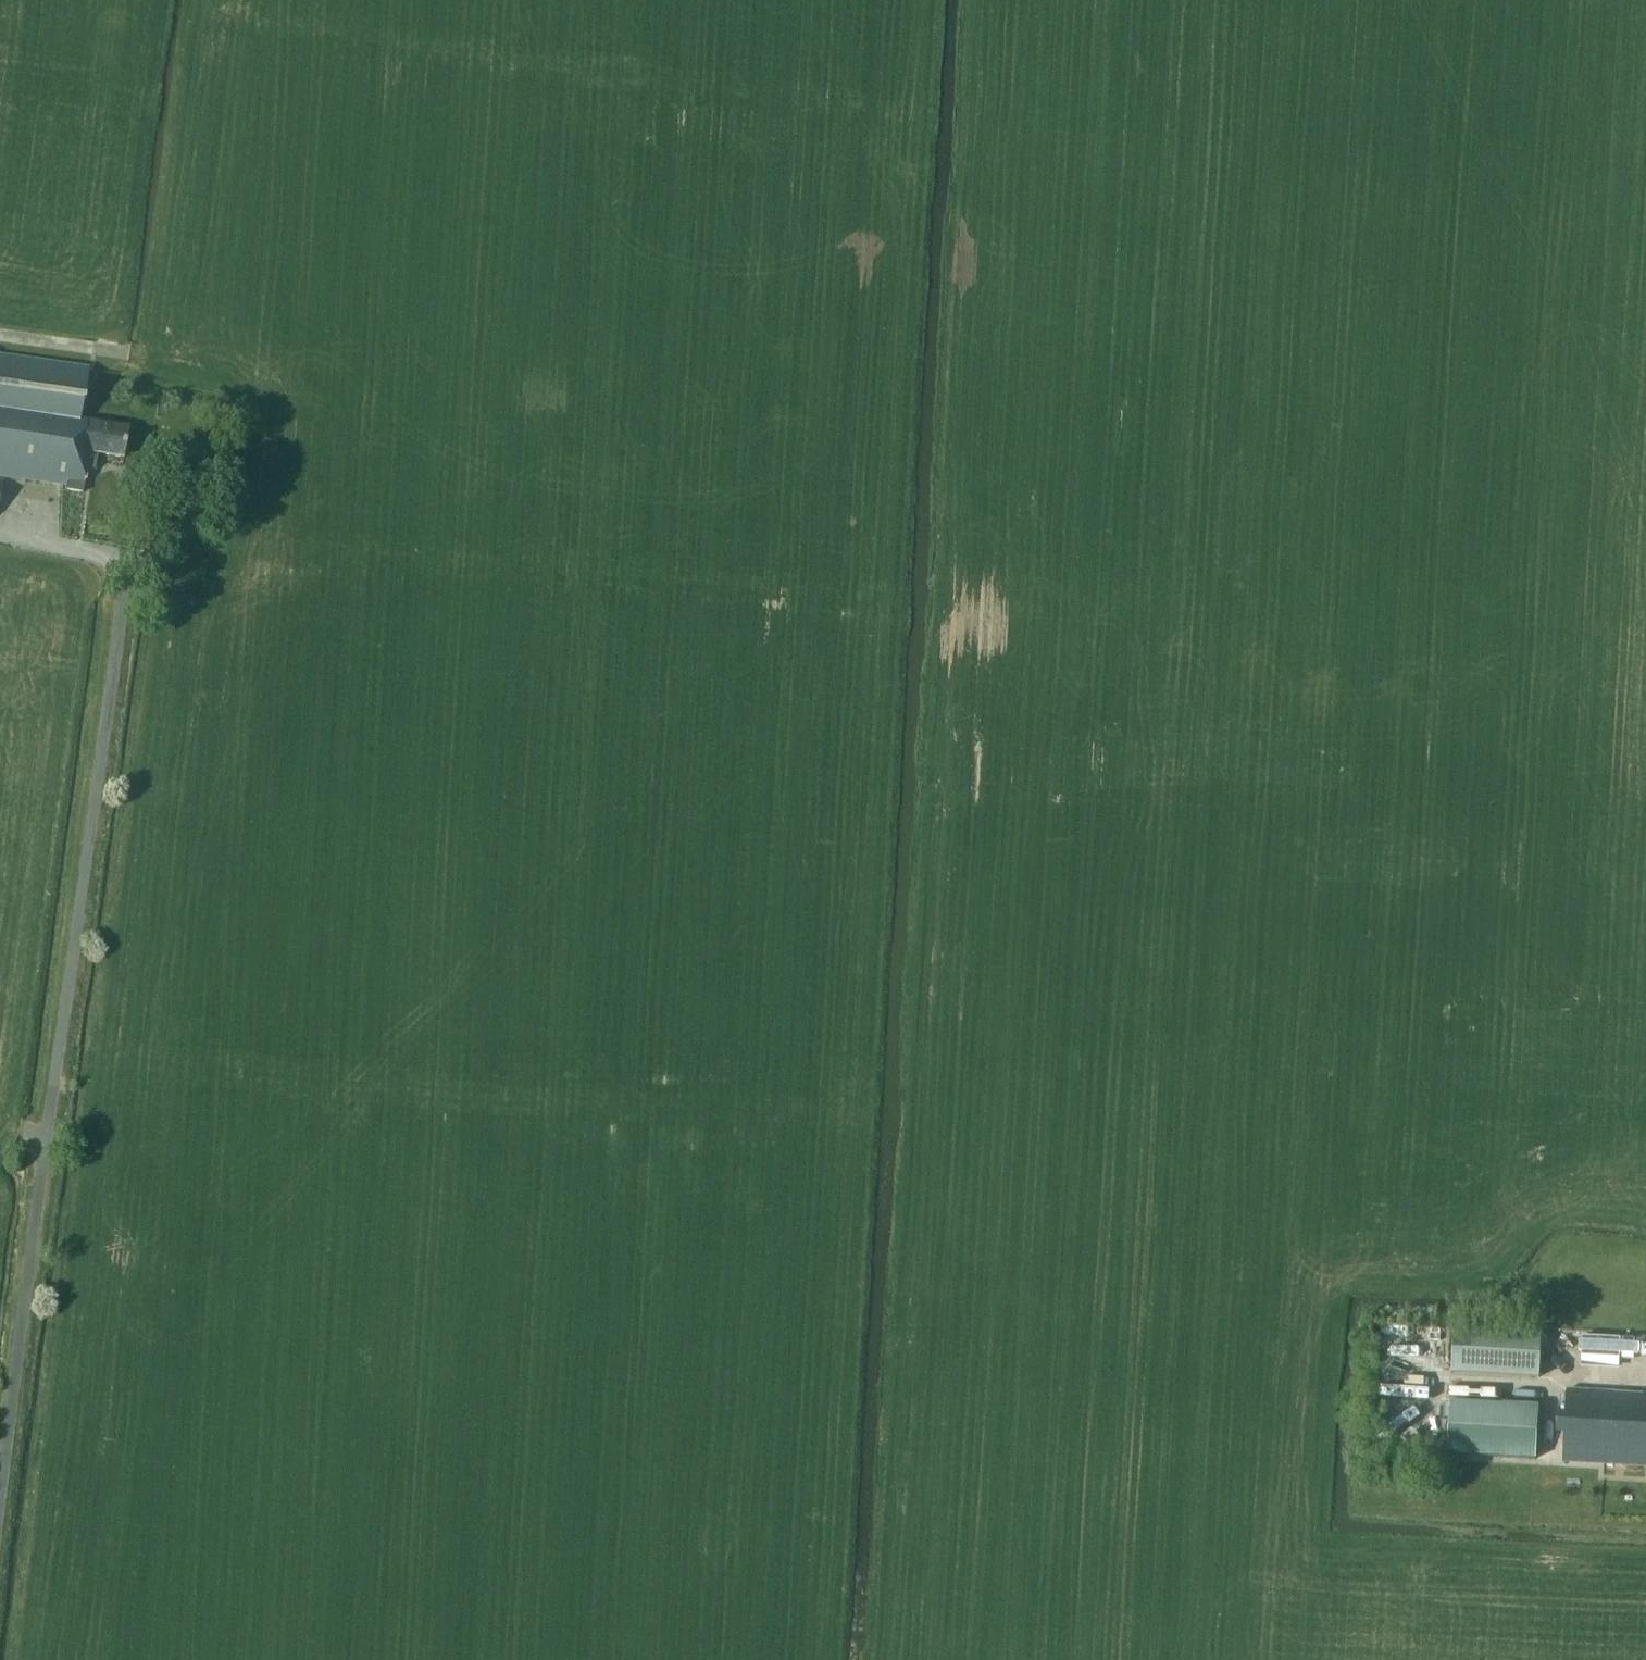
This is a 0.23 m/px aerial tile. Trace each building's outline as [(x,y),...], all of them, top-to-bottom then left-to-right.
[(97,455),(123,459),(128,428),(85,422),(79,422),(88,368),(0,354),(0,477),(83,489),(86,468),(95,469),(97,455)] [(1585,1307),(1580,1335),(1626,1343),(1629,1328),(1616,1325),(1618,1313),(1585,1307)] [(1541,1333),(1453,1327),(1450,1371),(1539,1377),(1541,1333)] [(1565,1388),(1560,1460),(1645,1465),(1645,1394),(1565,1388)] [(1539,1405),(1450,1400),(1447,1455),(1537,1460),(1539,1405)]
